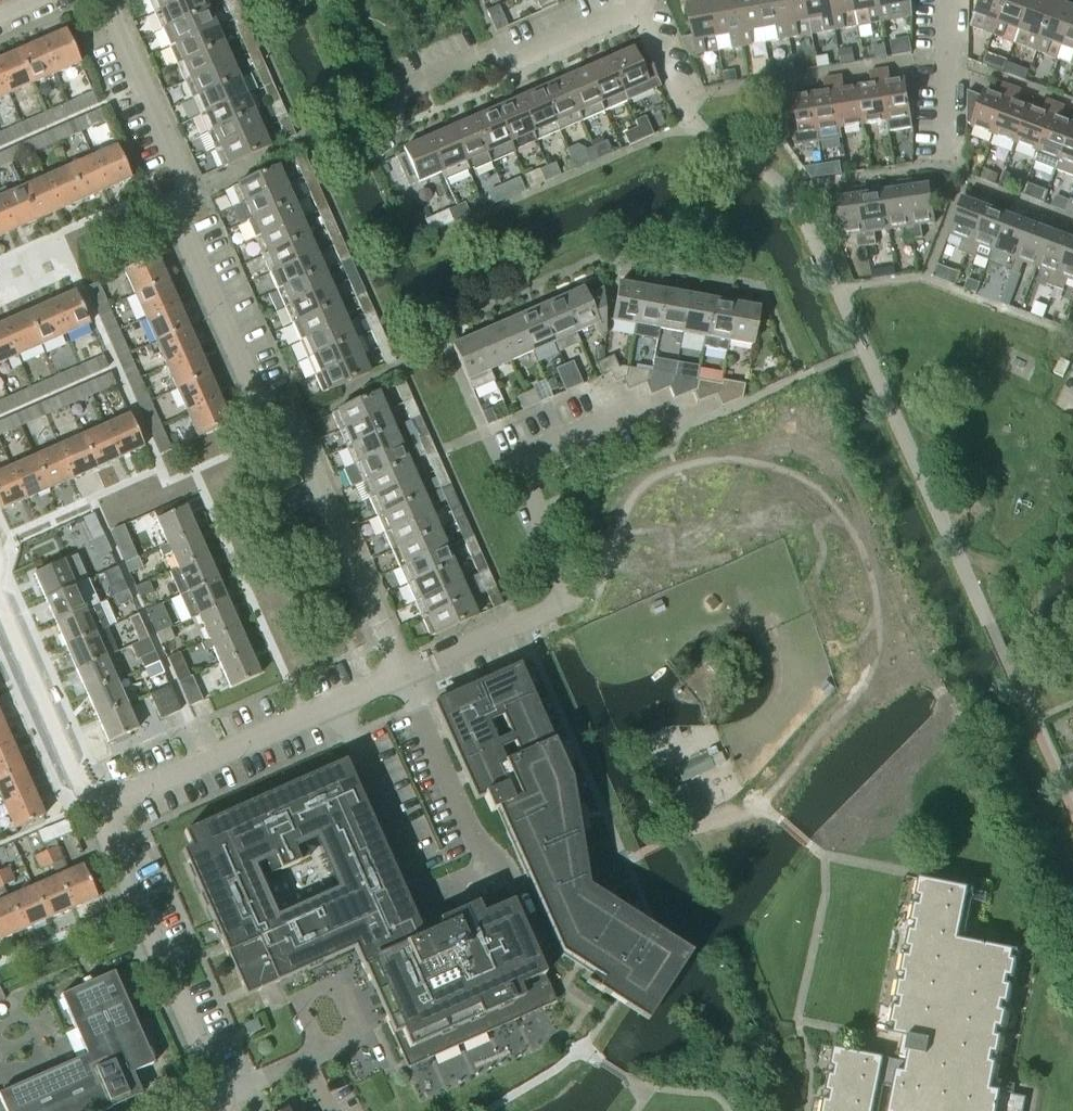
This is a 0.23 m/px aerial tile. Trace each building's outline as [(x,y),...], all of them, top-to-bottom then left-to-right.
[(186,0),(148,0),(154,14),(186,0)] [(209,9),(205,0),(186,0),(154,14),(162,30),(209,9)] [(235,0),(229,0),(225,2),(230,14),(240,10),(235,0)] [(735,0),(716,0),(712,1),(721,51),(744,47),(735,0)] [(744,47),(767,43),(759,0),(735,0),(744,47)] [(767,43),(790,39),(783,0),(759,0),(767,43)] [(790,39),(813,35),(807,0),(783,0),(790,39)] [(831,0),(807,0),(813,35),(836,31),(831,0)] [(854,0),(831,0),(836,31),(859,27),(854,0)] [(859,27),(882,22),(878,0),(854,0),(859,27)] [(882,22),(914,17),(913,0),(878,0),(882,22)] [(1007,0),(981,0),(971,26),(994,35),(1007,0)] [(994,35),(1016,43),(1032,0),(1007,0),(994,35)] [(1057,0),(1032,0),(1016,43),(1038,51),(1057,0)] [(1038,51),(1060,60),(1072,24),(1072,7),(1066,5),(1067,0),(1057,0),(1038,51)] [(721,51),(712,1),(688,5),(694,37),(682,38),(690,56),(721,51)] [(500,5),(488,11),(497,32),(509,26),(500,5)] [(209,9),(162,30),(169,47),(217,26),(209,9)] [(244,20),(235,25),(240,36),(249,32),(244,20)] [(1060,60),(1072,65),(1072,24),(1060,60)] [(217,26),(169,47),(177,64),(224,43),(217,26)] [(66,31),(42,42),(55,72),(79,62),(66,31)] [(255,44),(249,32),(240,36),(245,48),(255,44)] [(42,42),(18,52),(32,82),(55,72),(42,42)] [(184,81),(232,61),(224,43),(177,64),(184,81)] [(613,58),(610,60),(624,93),(628,101),(661,87),(657,79),(647,56),(638,60),(633,49),(613,58)] [(0,60),(0,74),(8,93),(32,82),(18,52),(0,60)] [(260,55),(250,59),(255,71),(265,66),(260,55)] [(610,60),(587,69),(605,111),(628,101),(624,93),(610,60)] [(232,61),(184,81),(192,98),(239,78),(232,61)] [(1029,71),(1008,63),(1005,73),(1025,80),(1029,71)] [(270,78),(265,66),(255,71),(261,82),(270,78)] [(587,69),(564,79),(582,121),(605,111),(587,69)] [(890,69),(880,71),(888,121),(887,122),(889,132),(890,132),(914,129),(912,118),(908,95),(906,80),(892,82),(890,69)] [(735,70),(723,72),(725,83),(737,81),(735,70)] [(873,85),(859,87),(865,125),(887,122),(888,121),(880,71),(871,72),(873,85)] [(8,93),(0,74),(0,96),(8,93)] [(844,77),(834,78),(842,129),(865,125),(859,87),(846,89),(844,77)] [(239,78),(192,98),(200,116),(247,95),(239,78)] [(826,92),(813,94),(820,142),(843,138),(842,129),(834,78),(824,79),(826,92)] [(564,79),(542,89),(560,131),(582,121),(564,79)] [(915,79),(906,80),(908,95),(914,94),(915,79)] [(797,84),(787,85),(795,136),(796,145),(820,142),(813,94),(799,96),(797,84)] [(967,121),(967,123),(968,124),(972,125),(973,125),(972,127),(995,135),(1013,87),(1004,84),(999,96),(986,91),(983,97),(969,91),(967,91),(967,121)] [(1013,87),(995,135),(1017,143),(1030,108),(1018,103),(1022,91),(1013,87)] [(275,89),(265,93),(270,105),(280,100),(275,89)] [(542,89),(519,99),(537,141),(560,131),(542,89)] [(92,91),(68,102),(74,114),(98,103),(92,91)] [(247,95),(200,116),(207,132),(254,112),(247,95)] [(519,99),(496,109),(514,151),(515,150),(537,141),(519,99)] [(285,112),(280,100),(270,105),(276,117),(285,112)] [(1030,108),(1017,143),(1039,152),(1057,104),(1048,100),(1043,112),(1030,108)] [(68,102),(45,112),(50,125),(74,114),(68,102)] [(1035,162),(1057,170),(1072,128),(1072,124),(1061,119),(1066,107),(1057,104),(1039,152),(1035,162)] [(100,109),(76,119),(81,132),(105,121),(100,109)] [(496,109),(473,119),(493,163),(516,152),(515,150),(514,151),(496,109)] [(45,112),(21,122),(26,135),(50,125),(45,112)] [(215,150),(262,129),(254,112),(207,132),(215,150)] [(635,121),(637,127),(643,139),(653,134),(645,116),(635,121)] [(76,119),(52,130),(58,142),(81,132),(76,119)] [(473,119),(451,129),(469,170),(475,168),(476,170),(493,163),(473,119)] [(0,132),(0,139),(3,145),(26,135),(21,122),(0,132)] [(290,123),(280,127),(286,140),(295,135),(290,123)] [(643,139),(637,127),(623,133),(629,145),(643,139)] [(1057,170),(1072,176),(1072,128),(1057,170)] [(262,129),(215,150),(223,167),(239,160),(269,146),(262,129)] [(451,129),(428,139),(443,172),(442,173),(446,181),(469,170),(451,129)] [(52,130),(29,140),(34,152),(58,142),(52,130)] [(406,152),(395,157),(408,187),(419,182),(420,183),(442,173),(443,172),(428,139),(405,149),(406,152)] [(29,140),(5,150),(11,163),(34,152),(29,140)] [(594,147),(599,159),(607,155),(602,143),(594,147)] [(117,147),(93,157),(106,188),(130,178),(117,147)] [(599,159),(594,147),(586,150),(591,162),(599,159)] [(0,153),(0,167),(11,163),(5,150),(0,153)] [(304,155),(295,159),(300,172),(310,168),(304,155)] [(93,157),(69,168),(83,199),(106,188),(93,157)] [(548,167),(553,179),(561,175),(556,163),(548,167)] [(265,173),(232,187),(239,205),(286,184),(278,167),(265,173)] [(553,179),(548,167),(540,170),(546,182),(553,179)] [(69,168),(46,178),(59,209),(83,199),(69,168)] [(1004,172),(999,186),(1010,190),(1016,176),(1004,172)] [(46,178),(22,188),(36,219),(59,209),(46,178)] [(314,178),(305,182),(310,194),(320,190),(314,178)] [(913,181),(906,182),(915,239),(924,238),(922,225),(937,223),(931,185),(915,188),(913,181)] [(899,190),(884,192),(889,230),(903,228),(905,241),(915,239),(906,182),(898,183),(899,190)] [(511,183),(503,186),(508,198),(516,195),(511,183)] [(1022,195),(1035,200),(1040,188),(1026,183),(1022,195)] [(239,205),(232,208),(240,225),(247,222),(293,201),(286,184),(239,205)] [(500,202),(508,198),(503,186),(495,190),(500,202)] [(0,190),(0,202),(12,230),(36,219),(22,188),(8,195),(5,188),(0,190)] [(867,188),(859,189),(868,247),(877,245),(875,232),(889,230),(884,192),(868,195),(867,188)] [(859,248),(868,247),(859,189),(852,190),(853,197),(837,200),(842,237),(857,235),(859,248)] [(325,202),(320,190),(310,194),(315,206),(325,202)] [(1069,199),(1055,193),(1051,205),(1065,210),(1069,199)] [(964,198),(950,234),(964,239),(959,251),(968,255),(989,200),(981,197),(979,204),(964,198)] [(989,200),(968,255),(977,258),(978,256),(990,261),(994,250),(995,251),(1008,215),(994,209),(996,203),(989,200)] [(293,201),(247,222),(254,239),(285,226),(301,219),(293,201)] [(12,230),(0,202),(0,235),(12,230)] [(465,203),(458,206),(463,218),(471,215),(465,203)] [(449,210),(425,221),(430,233),(451,224),(455,222),(463,218),(458,206),(449,210)] [(329,212),(320,217),(325,228),(335,224),(329,212)] [(1008,215),(995,251),(1008,256),(1003,268),(1012,271),(1033,217),(1025,214),(1023,220),(1008,215)] [(1033,217),(1012,271),(1021,275),(1025,262),(1039,267),(1052,232),(1037,226),(1040,219),(1033,217)] [(285,226),(254,239),(262,256),(308,236),(301,219),(285,226)] [(340,236),(335,224),(325,228),(330,240),(340,236)] [(1039,267),(1052,272),(1047,284),(1056,288),(1072,242),(1072,232),(1069,230),(1067,237),(1052,232),(1039,267)] [(308,236),(262,256),(269,273),(316,252),(308,236)] [(1056,288),(1065,291),(1069,279),(1072,280),(1072,242),(1056,288)] [(345,246),(335,251),(340,262),(350,258),(345,246)] [(316,252),(269,273),(277,290),(323,270),(316,252)] [(124,270),(135,294),(166,280),(155,256),(124,270)] [(355,270),(350,258),(340,262),(345,274),(355,270)] [(323,270),(277,290),(285,307),(299,301),(331,287),(323,270)] [(968,279),(964,289),(976,293),(980,283),(968,279)] [(135,294),(146,318),(177,304),(166,280),(135,294)] [(360,281),(350,285),(355,296),(365,292),(360,281)] [(86,287),(97,311),(109,306),(98,282),(86,287)] [(634,324),(641,287),(617,282),(610,320),(634,324)] [(299,301),(285,307),(292,324),(301,320),(338,304),(331,287),(299,301)] [(655,339),(657,328),(664,291),(641,287),(634,324),(632,335),(655,339)] [(574,332),(592,324),(596,334),(604,331),(601,288),(584,296),(580,288),(558,298),(578,342),(574,332)] [(657,328),(680,332),(687,295),(664,291),(657,328)] [(75,292),(51,303),(65,333),(89,323),(75,292)] [(370,304),(365,292),(355,296),(361,309),(370,304)] [(680,332),(703,337),(710,299),(687,295),(680,332)] [(578,342),(558,298),(537,307),(552,342),(553,341),(557,351),(578,342)] [(725,352),(727,341),(726,341),(733,303),(710,299),(703,337),(701,347),(725,352)] [(51,303),(28,313),(41,344),(65,333),(51,303)] [(726,341),(727,341),(750,345),(757,307),(733,303),(726,341)] [(146,318),(156,341),(187,328),(177,304),(146,318)] [(301,320),(292,324),(300,341),(346,321),(338,304),(301,320)] [(370,304),(361,309),(365,319),(375,315),(370,304)] [(97,311),(107,335),(119,329),(109,306),(97,311)] [(515,316),(531,351),(552,342),(537,307),(515,316)] [(28,313),(4,324),(18,354),(41,344),(28,313)] [(375,315),(365,319),(370,331),(380,326),(375,315)] [(531,351),(515,316),(494,326),(509,361),(531,351)] [(346,321),(300,341),(307,358),(353,338),(346,321)] [(0,325),(0,362),(18,354),(4,324),(0,325)] [(385,338),(380,326),(370,331),(376,343),(385,338)] [(509,361),(494,326),(472,335),(488,370),(509,361)] [(156,341),(166,365),(197,351),(187,328),(156,341)] [(107,335),(118,358),(129,353),(119,329),(107,335)] [(492,380),(488,370),(472,335),(450,345),(470,390),(492,380)] [(353,338),(307,358),(315,375),(361,355),(353,338)] [(385,338),(376,343),(380,353),(390,349),(385,338)] [(390,349),(380,353),(386,366),(395,361),(390,349)] [(166,365),(177,389),(208,375),(197,351),(166,365)] [(118,358),(128,382),(140,377),(129,353),(118,358)] [(103,355),(79,366),(84,377),(108,367),(103,355)] [(361,355),(315,375),(322,393),(340,386),(369,373),(361,355)] [(612,382),(620,378),(624,376),(626,367),(620,366),(616,367),(611,355),(603,358),(608,371),(612,382)] [(600,375),(608,371),(603,358),(594,362),(600,375)] [(1065,378),(1071,364),(1062,359),(1055,373),(1065,378)] [(566,374),(572,387),(580,383),(570,361),(562,365),(566,374)] [(566,374),(562,365),(554,369),(564,391),(572,387),(566,374)] [(79,366),(56,376),(61,387),(84,377),(79,366)] [(648,380),(650,371),(626,367),(624,376),(620,378),(626,390),(643,382),(648,380)] [(643,382),(649,394),(667,386),(666,386),(671,385),(673,375),(650,371),(648,380),(643,382)] [(110,373),(86,383),(92,395),(116,385),(110,373)] [(177,389),(187,412),(218,399),(208,375),(177,389)] [(694,389),(696,380),(673,375),(671,385),(666,386),(667,386),(672,399),(690,391),(694,389)] [(56,376),(32,386),(37,398),(61,387),(56,376)] [(128,382),(138,406),(150,401),(140,377),(128,382)] [(713,395),(713,396),(718,408),(740,398),(743,384),(719,379),(719,384),(716,394),(713,395)] [(690,391),(695,403),(713,396),(713,395),(716,394),(719,384),(696,380),(694,389),(690,391)] [(404,381),(395,385),(400,398),(410,394),(404,381)] [(86,383),(63,394),(68,405),(92,395),(86,383)] [(32,386),(8,397),(13,408),(37,398),(32,386)] [(532,390),(523,393),(529,406),(538,402),(532,390)] [(339,431),(385,411),(377,393),(332,414),(339,431)] [(520,410),(529,406),(523,393),(515,397),(520,410)] [(63,394),(39,404),(45,416),(68,405),(63,394)] [(0,401),(0,414),(13,408),(8,397),(0,401)] [(198,437),(227,424),(229,423),(218,399),(187,412),(198,437)] [(138,406),(149,429),(161,424),(150,401),(138,406)] [(39,404),(16,414),(21,426),(45,416),(39,404)] [(414,404),(405,408),(410,420),(420,416),(414,404)] [(489,409),(480,413),(486,425),(494,421),(489,409)] [(385,411),(339,431),(347,448),(392,428),(393,428),(385,411)] [(0,421),(0,435),(21,426),(16,414),(0,421)] [(129,416),(105,426),(119,457),(143,446),(129,416)] [(425,428),(420,416),(410,420),(415,432),(425,428)] [(149,429),(159,453),(171,448),(161,424),(149,429)] [(105,426),(82,436),(95,467),(119,457),(105,426)] [(354,465),(400,445),(393,428),(392,428),(347,448),(354,465)] [(82,436),(58,447),(72,478),(95,467),(82,436)] [(429,438),(420,442),(425,454),(435,450),(429,438)] [(400,445),(354,465),(344,469),(351,487),(362,482),(408,462),(400,445)] [(58,447),(35,457),(48,488),(72,478),(58,447)] [(440,462),(435,450),(425,454),(430,466),(440,462)] [(35,457),(11,467),(25,498),(48,488),(35,457)] [(362,482),(369,499),(415,478),(408,462),(362,482)] [(0,472),(0,507),(1,509),(25,498),(11,467),(0,472)] [(445,472),(435,477),(440,488),(450,484),(445,472)] [(369,499),(377,516),(423,496),(415,478),(369,499)] [(455,496),(450,484),(440,488),(445,500),(455,496)] [(385,534),(431,514),(423,496),(377,516),(385,534)] [(168,544),(196,532),(185,507),(157,520),(168,544)] [(460,507),(450,511),(455,522),(465,518),(460,507)] [(82,518),(87,530),(99,524),(93,512),(82,518)] [(431,514),(385,534),(392,550),(438,530),(431,514)] [(470,530),(465,518),(455,522),(460,534),(470,530)] [(418,560),(446,547),(438,530),(392,550),(400,568),(418,560)] [(603,540),(598,531),(584,537),(588,547),(603,540)] [(172,552),(179,568),(207,555),(196,532),(168,544),(160,548),(164,556),(172,552)] [(111,552),(104,535),(90,542),(97,557),(111,552)] [(475,541),(465,545),(471,557),(480,553),(475,541)] [(418,560),(400,568),(407,585),(453,564),(446,547),(418,560)] [(485,564),(480,553),(471,557),(476,569),(485,564)] [(77,555),(35,574),(46,598),(73,586),(88,580),(77,555)] [(207,555),(179,568),(170,571),(181,596),(189,592),(218,580),(207,555)] [(140,557),(126,563),(130,573),(145,567),(140,557)] [(453,564),(407,585),(415,601),(461,581),(453,564)] [(490,575),(480,579),(486,592),(495,587),(490,575)] [(73,586),(46,598),(56,622),(84,610),(91,607),(97,604),(98,603),(88,580),(73,586)] [(150,580),(136,587),(141,597),(155,590),(150,580)] [(228,604),(218,580),(189,592),(181,596),(191,620),(200,616),(228,604)] [(128,590),(125,583),(124,581),(108,588),(112,597),(115,596),(128,590)] [(461,581),(415,601),(422,619),(468,598),(461,581)] [(114,597),(118,606),(132,600),(128,591),(114,597)] [(497,592),(488,596),(493,609),(503,604),(497,592)] [(476,615),(468,598),(422,619),(430,636),(476,615)] [(84,610),(56,622),(67,647),(95,634),(108,628),(97,604),(91,607),(84,610)] [(163,604),(147,611),(152,622),(168,615),(163,604)] [(228,604),(200,616),(210,639),(238,627),(228,604)] [(149,638),(142,623),(132,628),(138,643),(149,638)] [(221,663),(249,651),(238,627),(210,639),(202,643),(205,651),(214,647),(221,663)] [(95,634),(67,647),(77,670),(105,658),(118,652),(108,628),(95,634)] [(172,628),(158,635),(162,645),(177,638),(172,628)] [(155,652),(149,638),(138,643),(132,646),(138,660),(155,652)] [(249,651),(221,663),(231,688),(260,675),(249,651)] [(168,658),(178,682),(191,676),(181,652),(168,658)] [(105,658),(77,670),(88,694),(116,682),(105,658)] [(164,674),(159,662),(146,668),(151,680),(164,674)] [(475,685),(462,690),(458,692),(441,700),(444,708),(440,709),(443,715),(438,718),(443,729),(469,787),(470,787),(478,783),(491,813),(496,810),(560,954),(572,962),(591,974),(585,983),(595,990),(603,995),(638,1017),(646,1004),(655,1009),(682,967),(674,962),(682,949),(647,926),(645,925),(640,933),(629,926),(634,918),(619,908),(618,908),(613,916),(602,909),(607,901),(608,901),(592,891),(587,899),(577,892),(581,884),(586,884),(587,884),(581,848),(580,848),(578,848),(573,850),(568,839),(577,835),(578,835),(579,835),(576,816),(575,816),(573,816),(568,818),(563,807),(572,803),(573,803),(574,803),(573,801),(572,801),(571,801),(568,803),(563,791),(568,788),(570,788),(571,788),(570,780),(559,755),(558,755),(550,759),(544,747),(553,744),(553,743),(537,707),(537,708),(528,711),(523,700),(531,696),(532,696),(525,679),(524,679),(516,683),(510,670),(510,669),(494,676),(475,685)] [(192,676),(191,676),(178,682),(189,706),(203,700),(192,676)] [(116,682),(88,694),(98,717),(126,705),(116,682)] [(170,685),(156,691),(150,694),(161,719),(181,710),(170,685)] [(126,705),(98,717),(109,742),(137,730),(126,705)] [(12,746),(2,723),(0,723),(0,751),(12,746)] [(0,751),(0,779),(22,769),(12,746),(0,751)] [(707,752),(675,767),(683,784),(726,763),(721,754),(710,759),(707,752)] [(311,777),(184,834),(197,861),(188,865),(221,940),(220,940),(222,944),(225,951),(227,955),(231,965),(232,965),(242,987),(255,981),(259,988),(256,989),(257,991),(258,991),(262,989),(275,983),(280,981),(279,980),(282,979),(304,969),(362,943),(369,960),(361,964),(362,966),(369,982),(385,1018),(387,1024),(392,1035),(394,1035),(401,1049),(399,1050),(401,1054),(403,1053),(408,1065),(427,1056),(428,1058),(433,1057),(432,1054),(456,1044),(457,1046),(461,1044),(460,1042),(484,1031),(485,1033),(490,1031),(489,1029),(513,1018),(514,1020),(518,1018),(517,1016),(541,1006),(542,1008),(547,1006),(546,1005),(546,1004),(552,1001),(547,989),(549,988),(530,945),(529,943),(515,949),(511,941),(525,935),(517,916),(512,905),(511,903),(508,904),(505,905),(500,895),(469,909),(468,908),(458,912),(451,915),(451,916),(455,924),(443,929),(439,921),(437,922),(440,928),(421,937),(418,930),(372,826),(373,826),(371,821),(365,807),(363,803),(348,770),(348,771),(337,775),(335,776),(332,769),(334,768),(333,767),(333,766),(329,768),(315,775),(310,777),(311,777)] [(33,793),(22,769),(0,779),(0,793),(1,796),(0,796),(0,807),(5,805),(33,793)] [(43,816),(33,793),(5,805),(16,829),(43,816)] [(67,820),(38,832),(40,835),(43,844),(72,832),(67,820)] [(54,840),(43,844),(47,852),(53,865),(58,877),(71,908),(96,897),(83,866),(68,873),(54,840)] [(47,852),(36,856),(42,870),(53,865),(47,852)] [(0,872),(0,879),(3,887),(14,882),(8,869),(0,872)] [(58,877),(33,888),(47,919),(71,908),(58,877)] [(22,930),(9,899),(3,887),(0,879),(0,940),(22,930)] [(1026,1097),(991,1090),(995,1069),(1018,952),(964,942),(974,890),(920,879),(889,1034),(903,1037),(896,1076),(889,1110),(1023,1110),(1026,1097)] [(33,888),(9,899),(22,930),(47,919),(33,888)] [(133,1076),(132,1073),(153,1063),(113,972),(60,996),(86,1055),(0,1093),(0,1100),(5,1110),(103,1110),(111,1107),(109,1102),(137,1090),(140,1095),(141,1094),(133,1076)] [(256,1019),(244,1025),(248,1034),(260,1028),(256,1019)] [(821,1110),(873,1110),(880,1076),(883,1058),(834,1048),(828,1076),(821,1110)]
